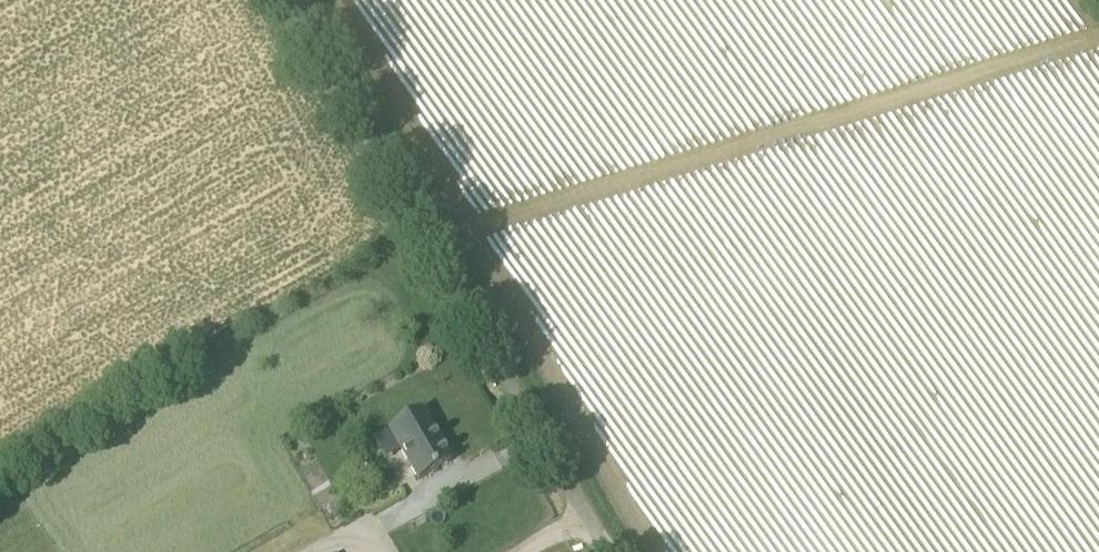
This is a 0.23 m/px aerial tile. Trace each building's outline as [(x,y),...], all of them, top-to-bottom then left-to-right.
[(454,459),(424,407),(391,426),(420,478),(454,459)]
